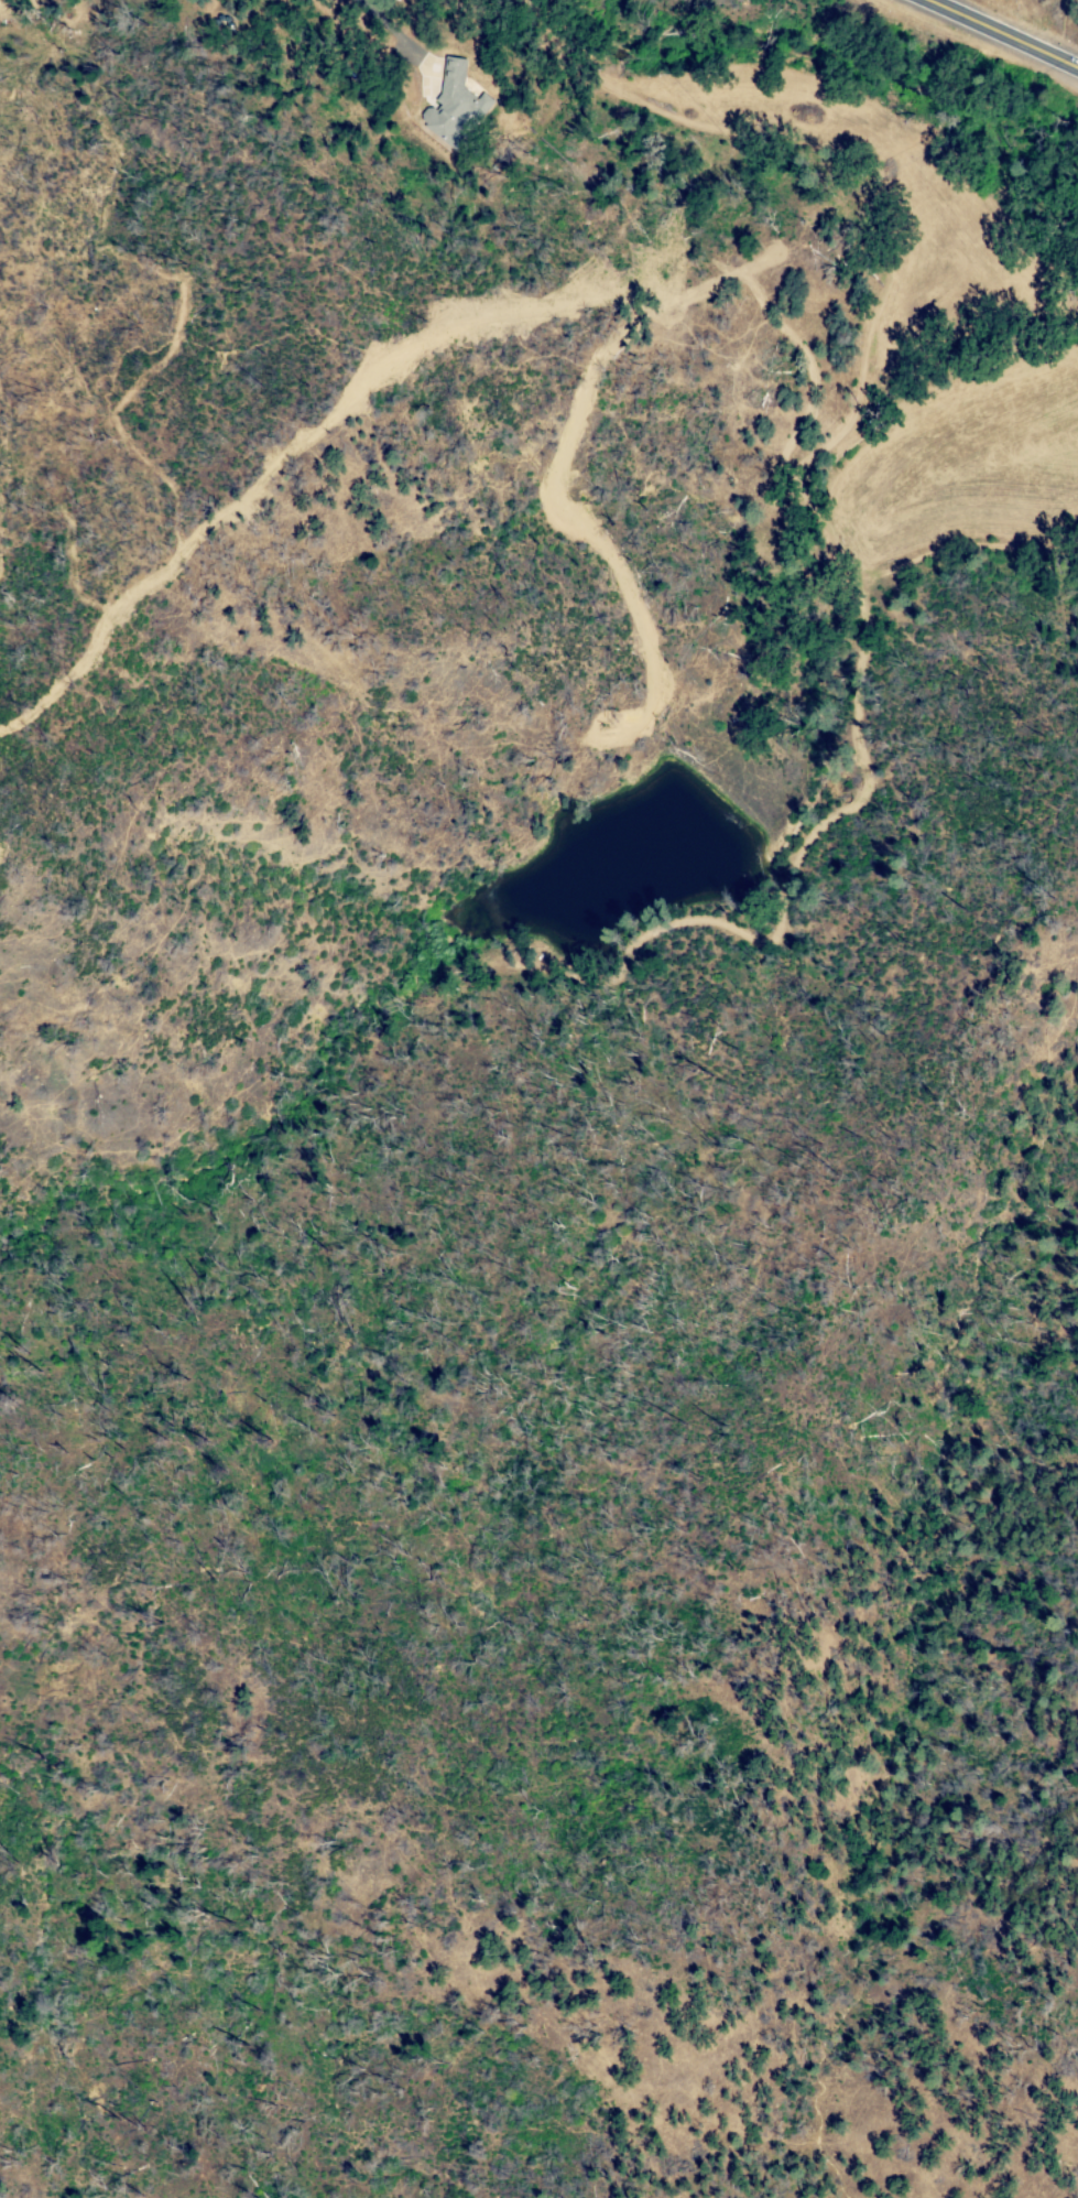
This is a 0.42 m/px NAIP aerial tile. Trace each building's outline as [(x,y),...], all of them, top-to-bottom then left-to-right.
[(420,118),(455,151),(500,101),(486,90),(483,95),(469,85),(475,55),(453,52),(445,90),(440,98),(445,102),(439,108),(433,104),(420,118)]
